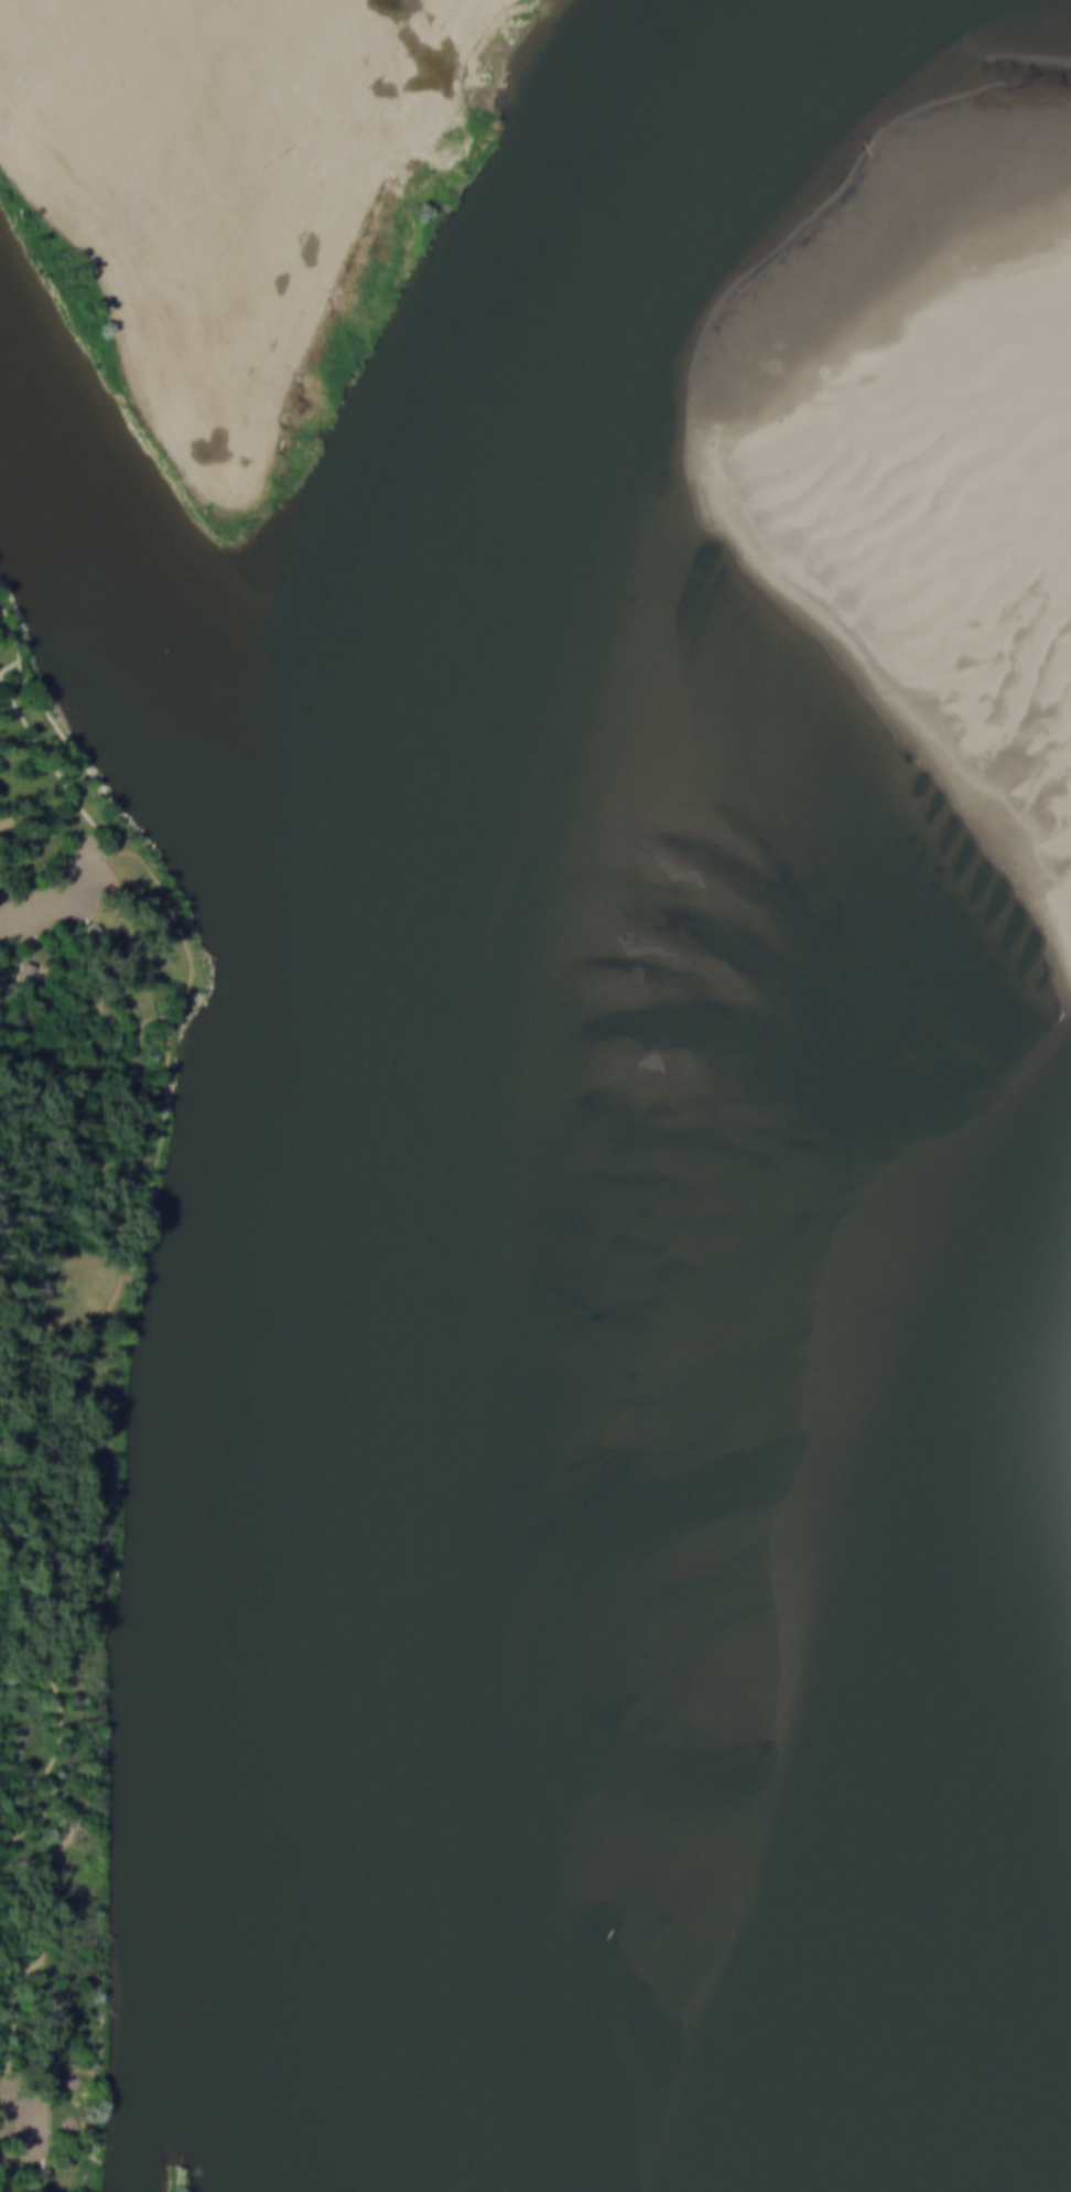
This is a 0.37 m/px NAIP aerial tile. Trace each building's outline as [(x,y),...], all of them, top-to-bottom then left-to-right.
[(23,960),(34,965),(28,981),(18,977),(23,960)]
